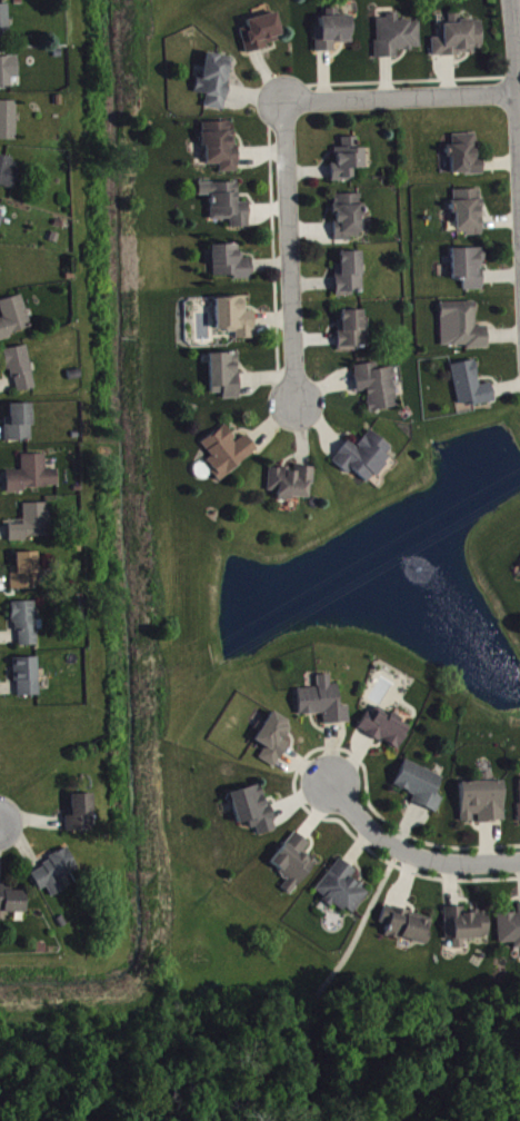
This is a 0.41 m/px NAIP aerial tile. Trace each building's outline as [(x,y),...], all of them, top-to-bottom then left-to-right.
[(0,11),(0,49),(11,49),(10,11),(0,11)] [(334,58),(334,50),(352,49),(351,22),(339,23),(338,15),(322,16),(322,33),(315,33),(316,58),(334,58)] [(284,47),(277,20),(238,30),(246,57),(284,47)] [(420,27),(399,27),(398,20),(386,20),(386,25),(375,26),(376,65),(397,64),(397,56),(421,55),(420,27)] [(483,59),(482,26),(461,27),(460,21),(449,21),(449,30),(440,30),(440,44),(432,44),(433,61),(483,59)] [(232,63),(205,60),(202,84),(197,83),(195,99),(207,101),(205,115),(225,117),(232,63)] [(19,63),(0,63),(0,94),(13,93),(13,84),(19,84),(19,63)] [(18,108),(0,107),(0,146),(17,147),(18,108)] [(236,179),(235,128),(202,128),(202,152),(206,152),(206,171),(220,171),(220,179),(236,179)] [(483,180),(482,162),(477,162),(476,140),(450,141),(451,181),(483,180)] [(342,144),(342,153),(336,154),(336,169),(331,169),(332,188),(352,187),(352,175),(364,174),(364,153),(359,154),(358,143),(342,144)] [(0,162),(0,192),(16,194),(19,174),(13,173),(15,164),(0,162)] [(249,209),(238,209),(237,189),(198,190),(199,202),(211,201),(211,226),(230,226),(230,234),(250,233),(249,209)] [(482,241),(481,196),(454,196),(455,242),(482,241)] [(336,246),(364,245),(362,200),(334,201),(336,246)] [(252,284),(252,265),(241,265),(241,251),(212,252),(213,285),(252,284)] [(463,296),(484,296),(483,254),(451,255),(452,284),(463,284),(463,296)] [(335,270),(336,301),(363,300),(362,258),(340,258),(340,270),(335,270)] [(12,345),(10,339),(33,333),(23,301),(0,308),(0,310),(4,324),(0,325),(0,348),(12,345)] [(217,337),(236,336),(236,345),(254,345),(253,317),(247,317),(246,303),(216,304),(217,337)] [(487,353),(487,333),(475,333),(475,309),(440,309),(440,354),(487,353)] [(338,317),(339,357),(356,357),(356,352),(364,352),(364,317),(338,317)] [(7,355),(13,399),(35,396),(29,352),(7,355)] [(210,360),(211,400),(223,400),(223,405),(239,405),(238,359),(210,360)] [(495,408),(491,389),(479,392),(474,367),(451,371),(458,411),(472,408),(473,412),(495,408)] [(378,376),(377,369),(353,373),(357,398),(365,397),(369,418),(398,413),(391,374),(378,376)] [(32,410),(10,410),(10,424),(5,424),(6,448),(33,447),(32,410)] [(246,441),(237,448),(225,432),(202,449),(212,463),(206,468),(219,486),(259,457),(246,441)] [(331,467),(349,481),(352,476),(369,490),(395,455),(369,436),(356,454),(347,447),(331,467)] [(8,478),(8,500),(25,499),(25,495),(58,494),(58,475),(47,476),(46,460),(22,461),(22,477),(8,478)] [(315,474),(297,472),(296,476),(269,474),(267,498),(277,499),(276,504),(308,506),(309,492),(313,492),(315,474)] [(24,510),(24,527),(10,527),(10,545),(49,545),(49,509),(24,510)] [(38,559),(16,559),(16,572),(11,572),(12,596),(39,595),(38,559)] [(16,652),(38,652),(37,608),(15,608),(16,652)] [(16,703),(40,702),(39,664),(16,664),(16,703)] [(299,721),(324,720),(324,731),(351,730),(350,712),(340,713),(340,691),(331,691),(331,681),(318,682),(318,695),(298,695),(299,721)] [(411,732),(390,721),(374,713),(361,737),(398,756),(411,732)] [(266,753),(260,765),(276,774),(290,750),(286,747),(294,731),(271,719),(256,747),(266,753)] [(394,793),(415,801),(412,809),(438,819),(444,804),(436,801),(443,782),(405,766),(394,793)] [(460,789),(461,828),(476,828),(476,829),(504,828),(503,788),(460,789)] [(238,830),(252,826),(257,843),(276,837),(263,790),(230,799),(238,830)] [(67,838),(94,837),(93,800),(71,801),(72,816),(69,816),(69,823),(66,823),(67,838)] [(318,868),(305,857),(311,850),(296,838),(271,869),(290,885),(282,894),(291,901),(318,868)] [(52,904),(68,896),(62,884),(79,876),(69,857),(30,876),(40,897),(47,893),(52,904)] [(356,877),(339,865),(314,898),(332,912),(335,909),(352,922),(369,899),(351,884),(356,877)] [(25,898),(4,897),(4,891),(0,891),(0,918),(25,919),(25,898)] [(517,912),(517,920),(497,920),(498,950),(513,949),(514,956),(519,955),(519,911),(517,912)] [(426,951),(433,925),(385,912),(381,929),(389,932),(387,942),(426,951)] [(487,918),(463,918),(463,913),(444,914),(445,947),(452,946),(452,956),(464,955),(463,945),(488,944),(487,918)]
